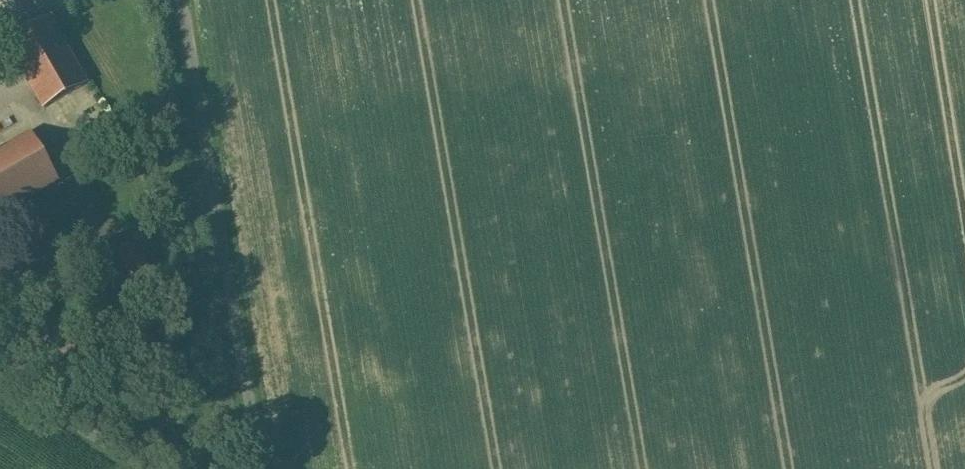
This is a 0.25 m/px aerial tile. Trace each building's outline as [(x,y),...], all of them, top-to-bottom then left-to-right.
[(89,83),(51,17),(5,42),(43,109),(89,83)] [(30,132),(0,150),(0,215),(59,182),(30,132)]
